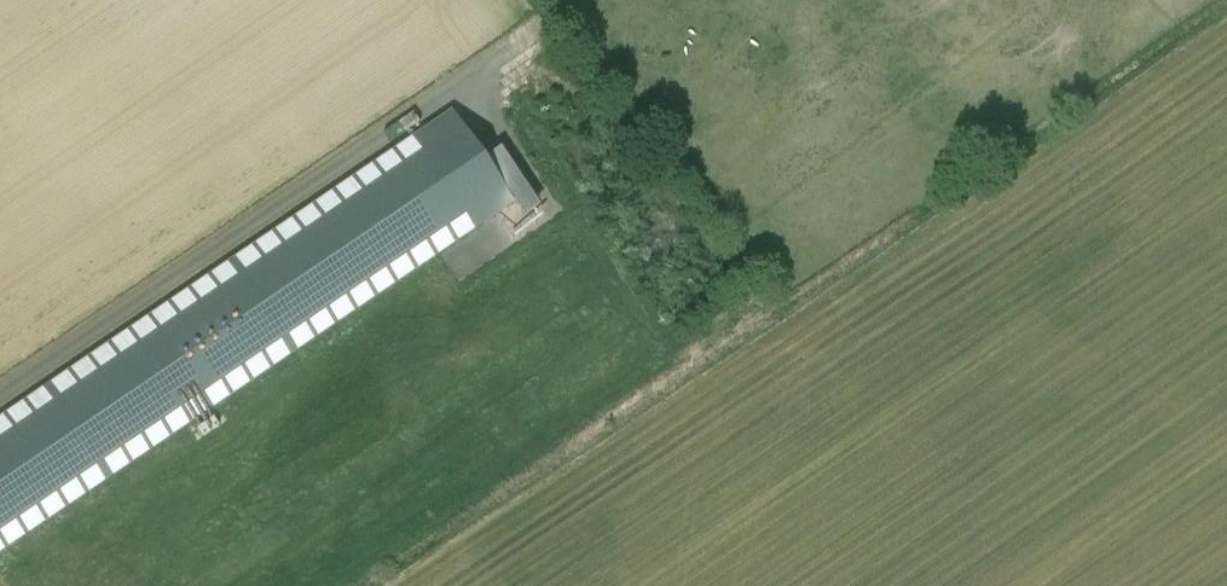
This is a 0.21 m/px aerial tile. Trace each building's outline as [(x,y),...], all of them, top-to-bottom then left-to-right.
[(514,202),(451,109),(0,416),(0,552),(514,202)]
